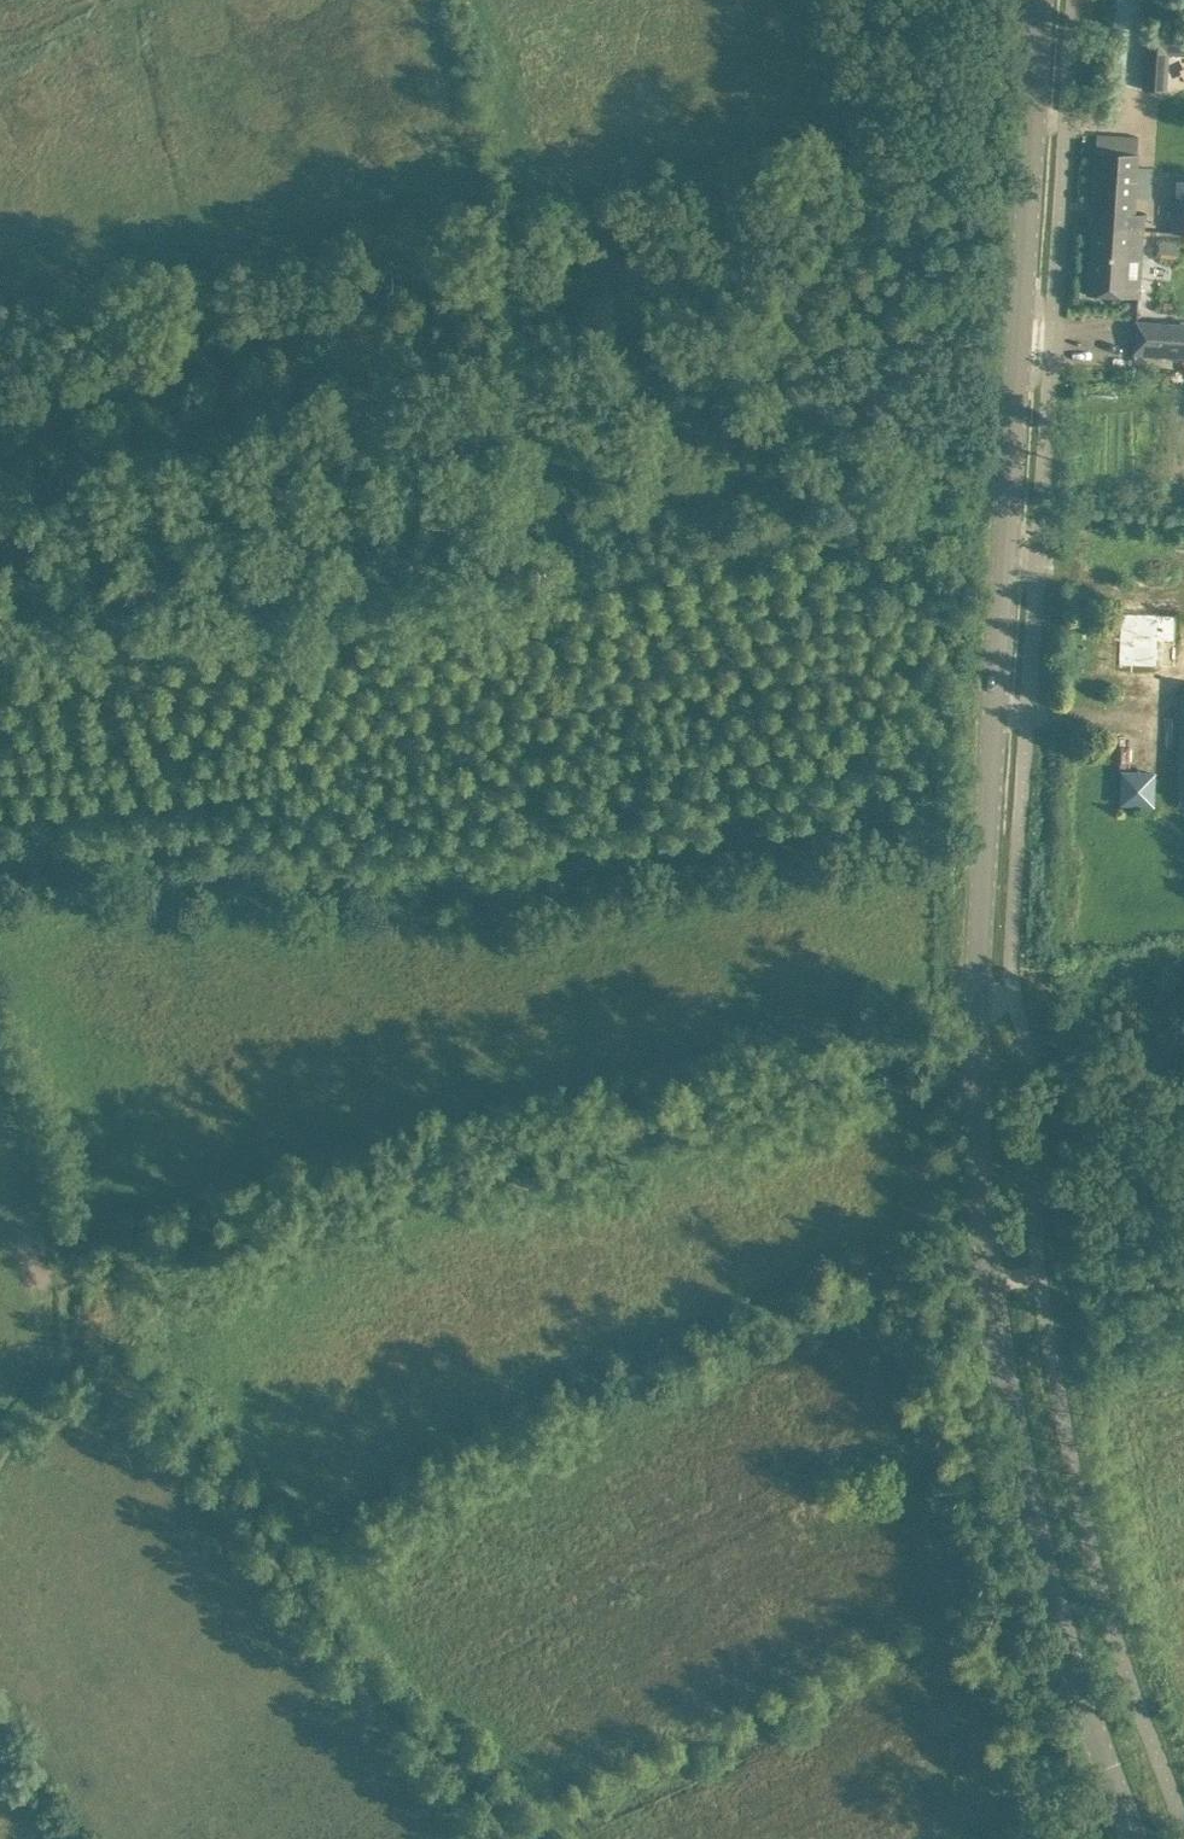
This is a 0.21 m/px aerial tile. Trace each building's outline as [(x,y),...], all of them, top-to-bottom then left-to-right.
[(1162,46),(1183,47),(1183,30),(1147,27),(1143,88),(1160,89),(1162,46)] [(1093,195),(1101,195),(1100,210),(1092,209),(1091,226),(1143,229),(1144,213),(1135,212),(1139,152),(1137,152),(1139,136),(1097,133),(1093,195)] [(1168,199),(1165,231),(1183,232),(1183,200),(1168,199)] [(1139,297),(1143,229),(1091,226),(1087,293),(1139,297)] [(1160,240),(1159,255),(1176,256),(1177,241),(1160,240)] [(1136,320),(1134,354),(1183,357),(1183,323),(1136,320)] [(1120,606),(1118,656),(1156,657),(1157,631),(1173,631),(1174,607),(1120,606)] [(1122,804),(1160,802),(1158,772),(1121,774),(1122,804)]
